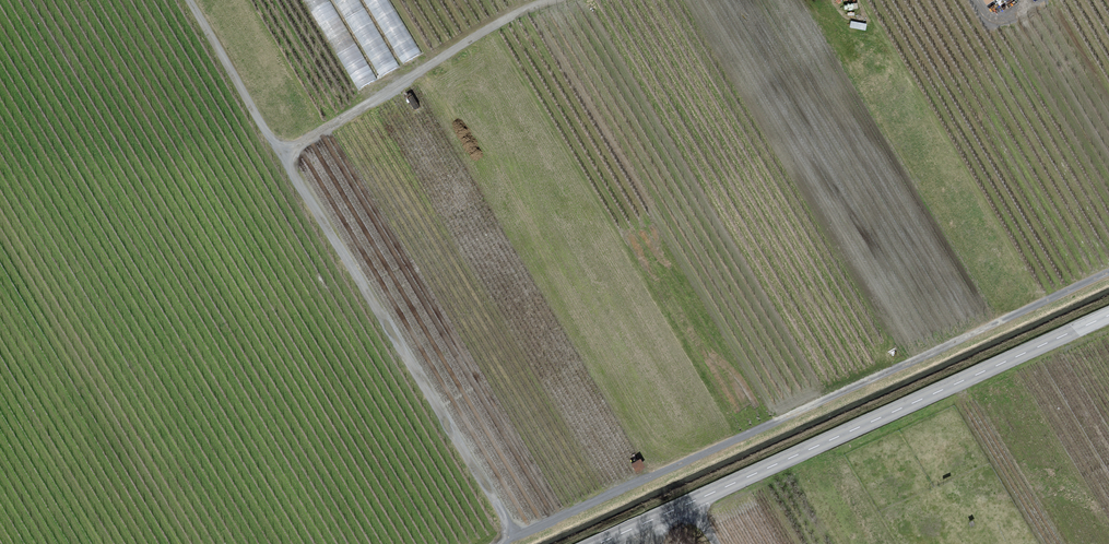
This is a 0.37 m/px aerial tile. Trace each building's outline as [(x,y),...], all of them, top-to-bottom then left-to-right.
[(359,91),(419,54),(386,0),(303,0),(359,91)] [(989,8),(1003,0),(984,0),(989,8)]
